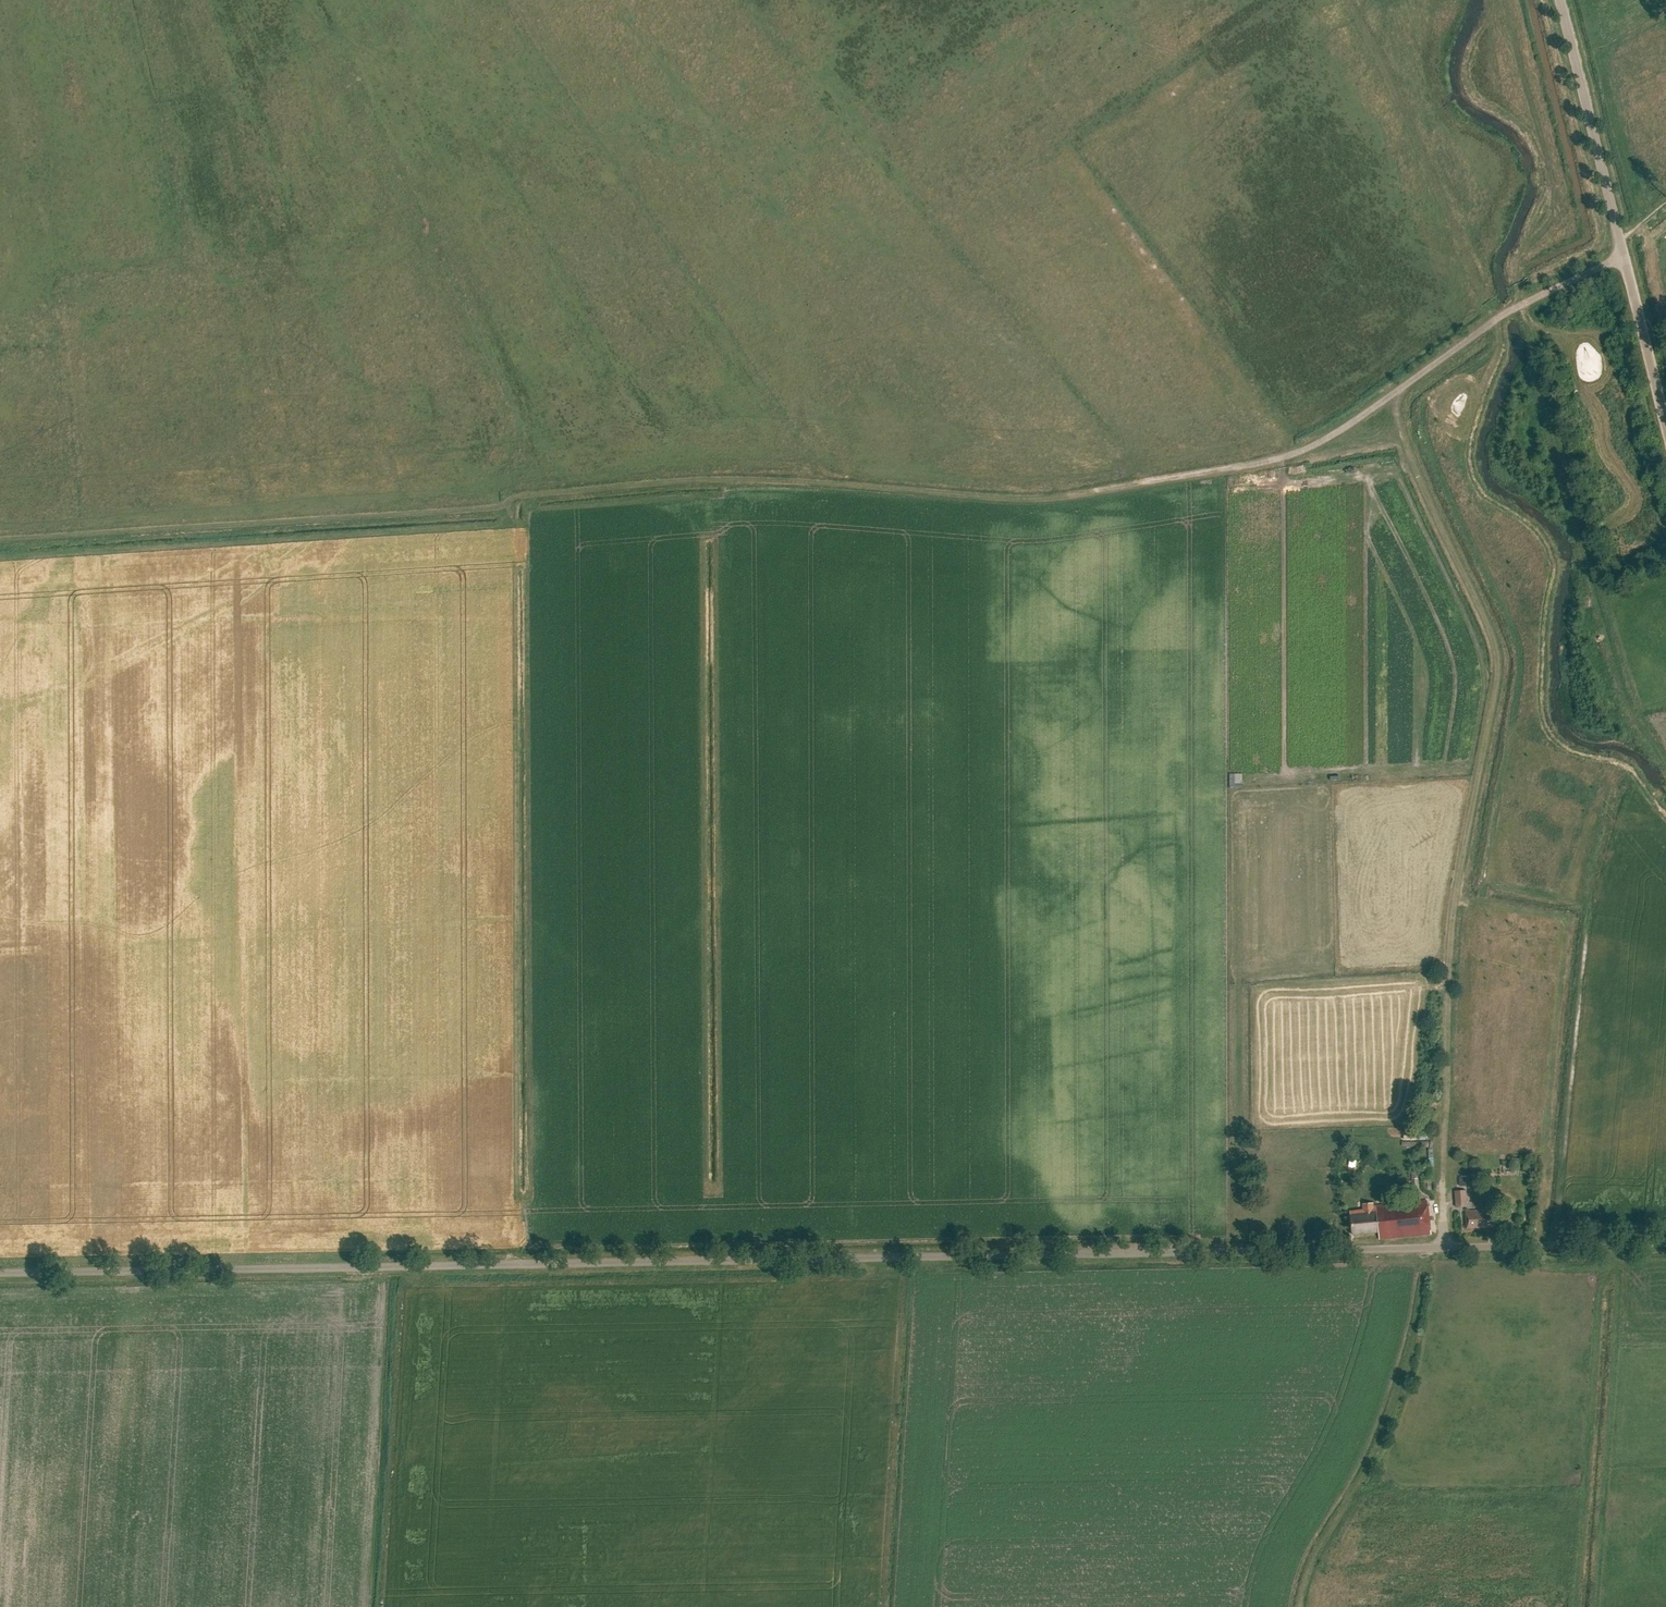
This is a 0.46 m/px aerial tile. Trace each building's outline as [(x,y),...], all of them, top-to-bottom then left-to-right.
[(1466,1191),(1455,1191),(1455,1199),(1467,1198),(1466,1191)] [(1431,1233),(1428,1200),(1373,1206),(1373,1202),(1362,1203),(1363,1211),(1352,1212),(1355,1234),(1379,1232),(1379,1239),(1431,1233)] [(1488,1213),(1488,1209),(1466,1211),(1467,1229),(1490,1227),(1490,1223),(1495,1223),(1494,1212),(1488,1213)]
